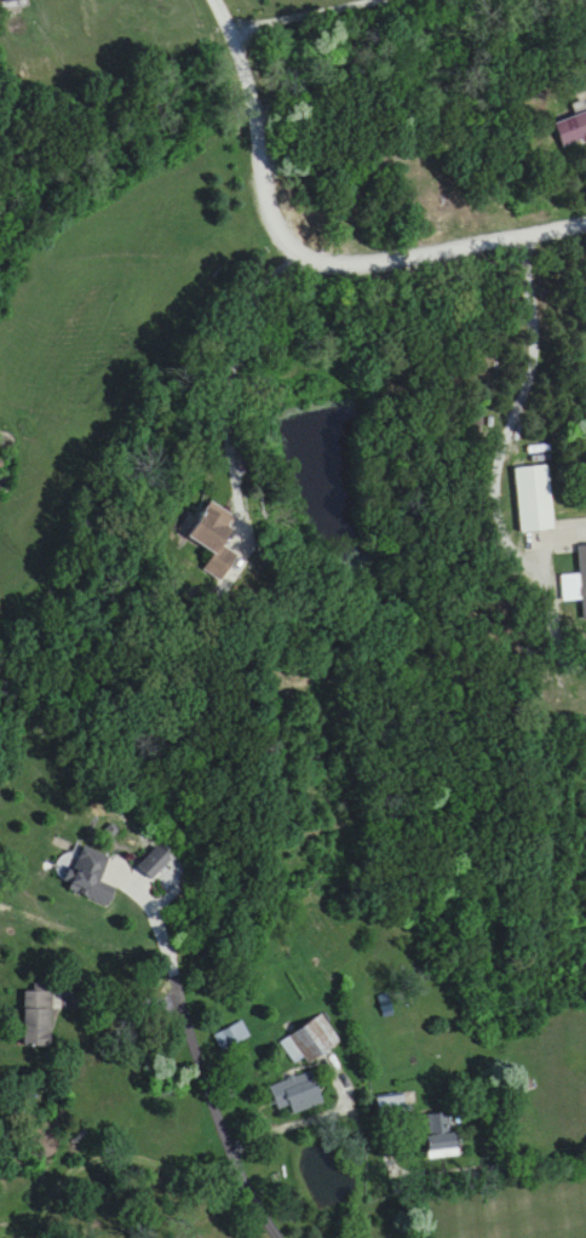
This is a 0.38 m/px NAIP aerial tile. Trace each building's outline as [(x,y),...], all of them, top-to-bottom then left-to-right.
[(585,137),(585,110),(555,122),(564,146),(585,137)] [(153,466),(305,463),(304,630),(150,630),(153,466)] [(520,533),(553,530),(547,465),(514,468),(520,533)] [(106,907),(114,889),(97,882),(108,858),(82,845),(63,887),(106,907)] [(51,991),(22,991),(22,1046),(51,1046),(51,991)] [(341,1042),(322,1014),(281,1042),(296,1065),(305,1058),(309,1063),(341,1042)] [(222,1049),(250,1038),(244,1023),(216,1034),(222,1049)] [(323,1104),(313,1073),(272,1086),(280,1111),(291,1108),(293,1114),(323,1104)] [(378,1117),(417,1113),(415,1092),(376,1096),(378,1117)] [(423,1116),(428,1159),(456,1155),(451,1113),(423,1116)]
